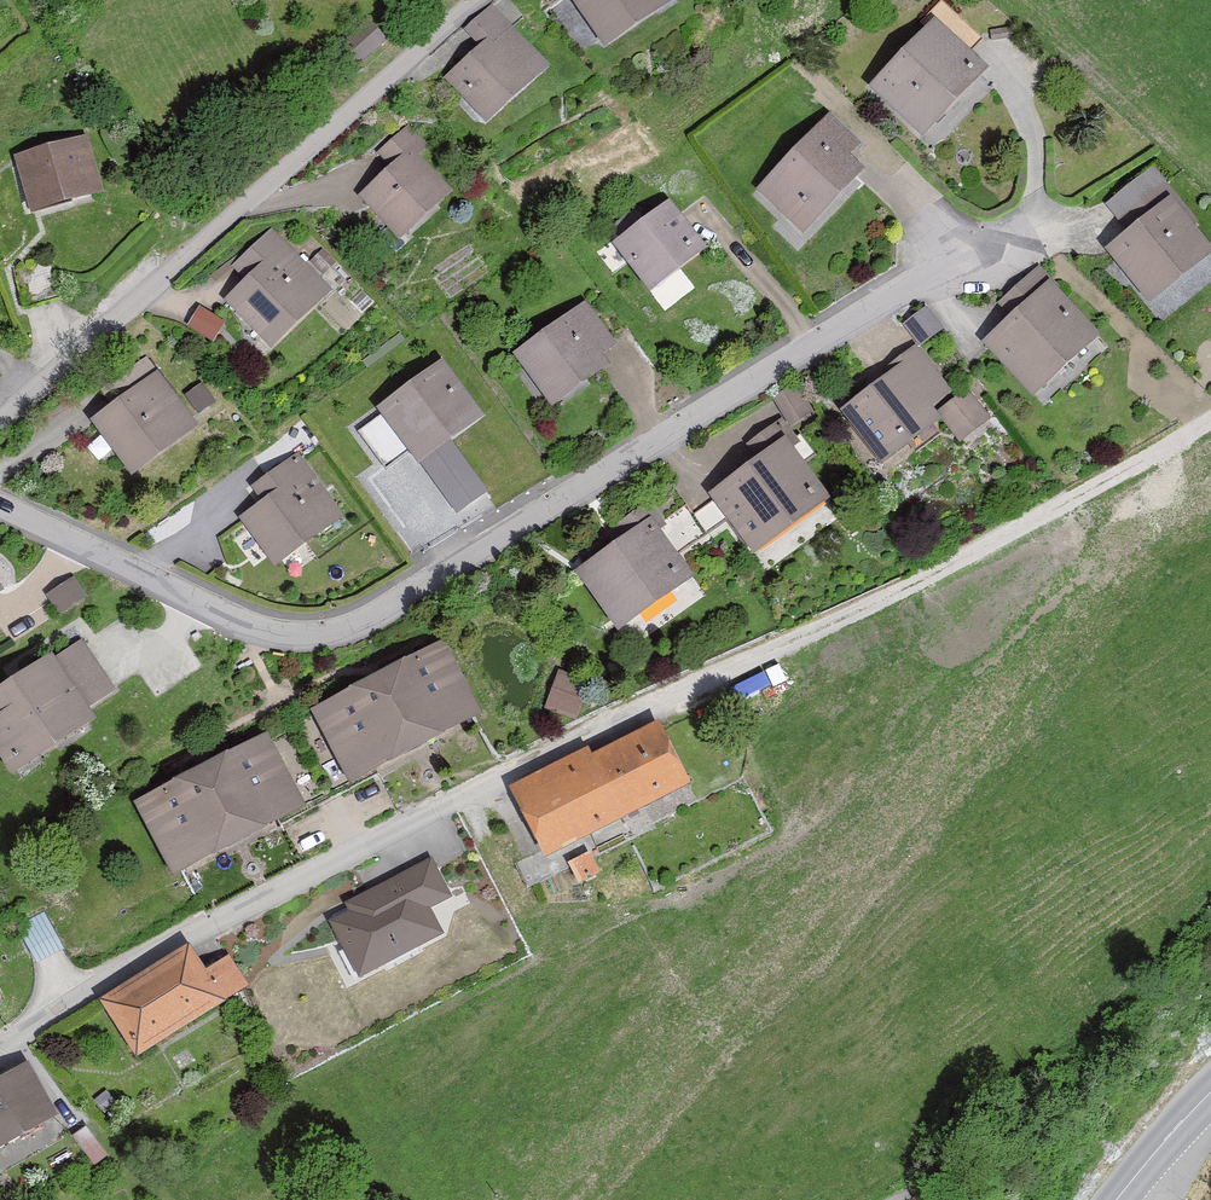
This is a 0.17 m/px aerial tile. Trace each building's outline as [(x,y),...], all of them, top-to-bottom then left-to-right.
[(601,45),(669,0),(571,0),(601,45)] [(546,65),(494,6),(460,36),(476,54),(443,83),(480,124),(546,65)] [(987,73),(932,22),(867,92),(923,143),(987,73)] [(858,151),(827,120),(757,192),(801,235),(859,176),(846,164),(858,151)] [(374,159),(386,172),(357,197),(395,241),(446,196),(414,160),(424,151),(406,131),(374,159)] [(102,198),(84,140),(11,162),(29,221),(102,198)] [(1102,255),(1146,308),(1210,255),(1189,228),(1195,223),(1163,184),(1122,217),(1133,230),(1102,255)] [(703,249),(665,203),(610,248),(649,294),(703,249)] [(329,293),(270,233),(230,272),(244,287),(223,308),(268,354),(329,293)] [(1098,342),(1036,272),(996,307),(1008,320),(980,344),(1031,401),(1098,342)] [(201,307),(190,324),(214,339),(225,321),(201,307)] [(613,348),(584,307),(511,360),(548,411),(607,369),(599,358),(613,348)] [(953,402),(913,349),(881,374),(885,379),(840,413),(882,467),(942,422),(959,445),(991,421),(968,391),(953,402)] [(195,429),(144,362),(101,393),(113,409),(91,425),(131,477),(195,429)] [(477,421),(441,367),(374,412),(410,465),(477,421)] [(210,404),(199,388),(184,399),(195,414),(210,404)] [(810,415),(794,391),(776,404),(792,427),(810,415)] [(827,502),(782,442),(707,499),(753,559),(827,502)] [(459,444),(425,465),(454,513),(488,492),(459,444)] [(340,520),(293,456),(247,490),(259,506),(239,521),(273,568),(340,520)] [(691,580),(651,522),(575,575),(615,632),(691,580)] [(46,599),(57,616),(84,600),(73,583),(46,599)] [(0,691),(0,762),(10,778),(90,724),(83,714),(113,694),(81,646),(54,664),(50,658),(0,691)] [(479,717),(442,647),(308,718),(345,788),(479,717)] [(585,681),(556,672),(544,713),(573,721),(585,681)] [(687,787),(656,727),(591,760),(586,751),(505,793),(541,862),(687,787)] [(300,809),(263,739),(133,806),(169,876),(300,809)] [(595,877),(586,857),(567,866),(576,886),(595,877)] [(448,901),(429,863),(343,904),(348,914),(329,923),(357,981),(439,941),(425,912),(448,901)] [(247,990),(227,959),(203,975),(186,949),(97,1006),(133,1062),(247,990)] [(22,1069),(0,1081),(0,1148),(51,1119),(22,1069)] [(104,1158),(85,1132),(72,1141),(92,1167),(104,1158)]
